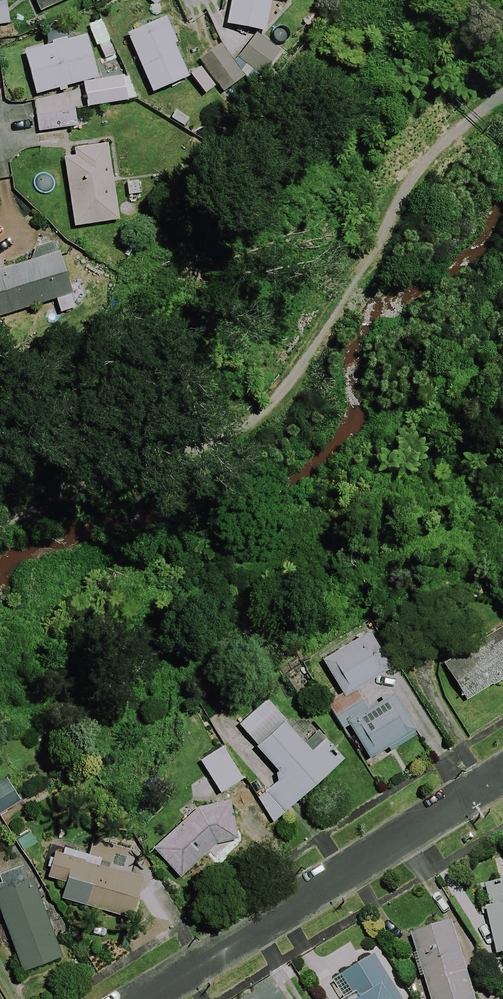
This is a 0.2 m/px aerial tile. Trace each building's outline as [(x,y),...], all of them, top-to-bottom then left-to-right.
[(12,21),(9,0),(0,0),(0,23),(12,21)] [(38,13),(68,0),(32,0),(38,13)] [(226,26),(263,33),(269,0),(231,0),(226,26)] [(175,44),(163,18),(125,35),(151,94),(186,78),(172,45),(175,44)] [(80,85),(96,81),(86,36),(23,50),(33,96),(80,85)] [(257,38),(233,62),(255,83),(279,58),(257,38)] [(233,62),(219,45),(196,62),(221,95),(244,77),(233,62)] [(96,81),(80,85),(86,109),(124,100),(118,77),(96,81)] [(75,127),(72,108),(35,113),(38,133),(75,127)] [(73,227),(116,221),(111,185),(118,184),(112,140),(62,147),(73,227)] [(56,254),(0,271),(0,317),(69,296),(56,254)] [(440,663),(464,701),(502,677),(502,624),(440,663)] [(347,725),(392,697),(379,677),(391,670),(366,630),(319,660),(340,694),(325,704),(341,729),(347,725)] [(392,697),(347,725),(368,759),(385,748),(388,752),(416,735),(392,697)] [(302,744),(263,700),(235,725),(281,777),(254,800),(273,821),(334,767),(324,756),(332,749),(316,732),(302,744)] [(242,780),(222,746),(198,760),(218,794),(242,780)] [(17,805),(0,782),(0,818),(17,805)] [(230,839),(207,805),(152,843),(174,876),(230,839)] [(140,882),(80,861),(68,857),(66,864),(56,861),(50,878),(61,882),(56,896),(67,900),(128,920),(140,882)] [(21,971),(42,963),(49,983),(72,975),(37,878),(0,891),(0,913),(21,971)] [(481,885),(496,956),(502,955),(502,881),(481,885)] [(449,924),(408,937),(429,998),(473,998),(449,924)] [(374,956),(324,984),(333,998),(399,998),(374,956)]
